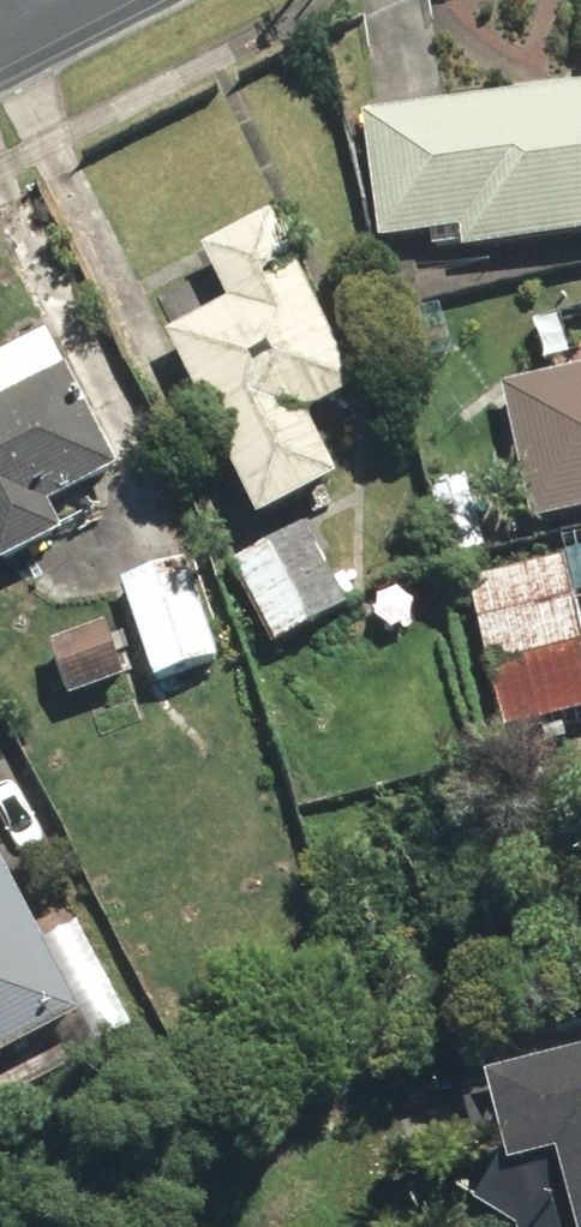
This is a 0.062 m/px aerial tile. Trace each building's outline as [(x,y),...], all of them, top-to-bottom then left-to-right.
[(357,120),(374,250),(455,239),(458,258),(580,243),(580,92),(357,120)] [(221,310),(157,341),(250,530),(332,490),(300,424),(351,399),(264,223),(195,256),(221,310)] [(41,339),(0,359),(0,573),(58,545),(45,518),(112,485),(41,339)] [(495,394),(525,531),(580,519),(580,375),(495,394)] [(298,534),(229,569),(273,654),(342,619),(298,534)] [(561,561),(561,563),(461,586),(497,738),(580,719),(580,556),(561,561)] [(181,569),(115,589),(145,688),(211,669),(181,569)] [(117,689),(99,636),(41,656),(59,709),(117,689)] [(83,1018),(0,839),(0,1056),(83,1018)] [(484,1084),(512,1226),(580,1226),(580,1065),(484,1084)]
